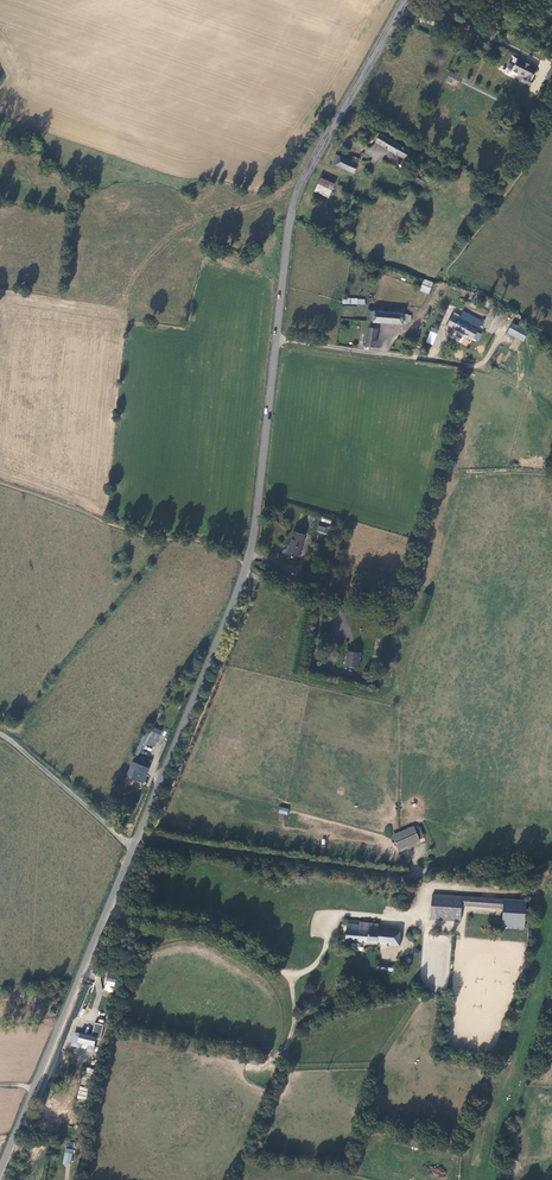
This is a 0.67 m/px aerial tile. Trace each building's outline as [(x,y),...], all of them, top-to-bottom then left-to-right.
[(531,83),(538,70),(519,60),(516,65),(513,64),(511,64),(508,69),(508,70),(509,71),(512,71),(525,78),(525,80),(531,83)] [(455,74),(451,72),(447,81),(453,84),(458,73),(456,72),(455,74)] [(412,151),(380,134),(376,142),(385,146),(384,147),(407,160),(412,151)] [(351,163),(349,161),(336,156),(333,163),(354,173),(358,166),(351,163)] [(397,156),(394,162),(401,166),(404,160),(397,156)] [(351,163),(358,166),(360,161),(353,158),(351,163)] [(419,177),(414,184),(427,192),(432,184),(419,177)] [(322,178),(315,191),(329,197),(335,184),(322,178)] [(420,290),(429,294),(433,283),(425,280),(420,290)] [(452,314),(446,325),(472,339),(473,338),(478,341),(481,334),(477,331),(480,326),(482,325),(495,332),(498,327),(500,329),(508,312),(498,307),(500,304),(492,299),(488,305),(491,306),(485,318),(483,317),(481,320),(463,310),(460,315),(454,312),(453,314),(452,314)] [(367,306),(366,320),(372,321),(372,322),(402,324),(402,322),(403,313),(404,308),(388,307),(388,310),(383,310),(383,307),(367,306)] [(364,346),(374,347),(377,328),(367,327),(364,346)] [(426,342),(433,345),(439,330),(432,327),(426,342)] [(516,330),(511,327),(507,333),(513,336),(516,330)] [(318,525),(317,530),(330,534),(331,529),(329,528),(330,527),(327,526),(326,527),(318,525)] [(298,558),(304,534),(292,531),(288,545),(287,544),(284,554),(298,558)] [(305,594),(317,598),(320,589),(308,585),(305,594)] [(360,652),(347,650),(344,665),(358,668),(360,652)] [(160,735),(148,729),(142,740),(145,742),(154,747),(160,735)] [(142,740),(135,752),(138,754),(145,742),(142,740)] [(148,769),(131,762),(126,776),(131,778),(130,779),(142,783),(148,769)] [(288,815),(289,808),(279,807),(278,813),(288,815)] [(414,847),(422,842),(417,832),(413,834),(415,839),(411,841),(414,847)] [(413,834),(396,840),(401,852),(414,847),(411,841),(415,839),(413,834)] [(461,906),(502,909),(501,928),(524,929),(526,901),(503,899),(432,894),(430,920),(460,922),(461,906)] [(399,947),(400,932),(378,930),(379,924),(359,922),(359,925),(347,924),(345,941),(399,947)] [(114,992),(116,976),(106,975),(104,991),(114,992)] [(98,1041),(103,1043),(105,1037),(100,1035),(101,1031),(96,1029),(94,1039),(77,1035),(76,1042),(91,1046),(89,1055),(95,1057),(98,1041)] [(94,1077),(86,1076),(83,1091),(90,1092),(94,1077)] [(67,1141),(65,1148),(73,1149),(74,1143),(67,1141)] [(64,1166),(72,1168),(75,1153),(67,1151),(64,1166)]
